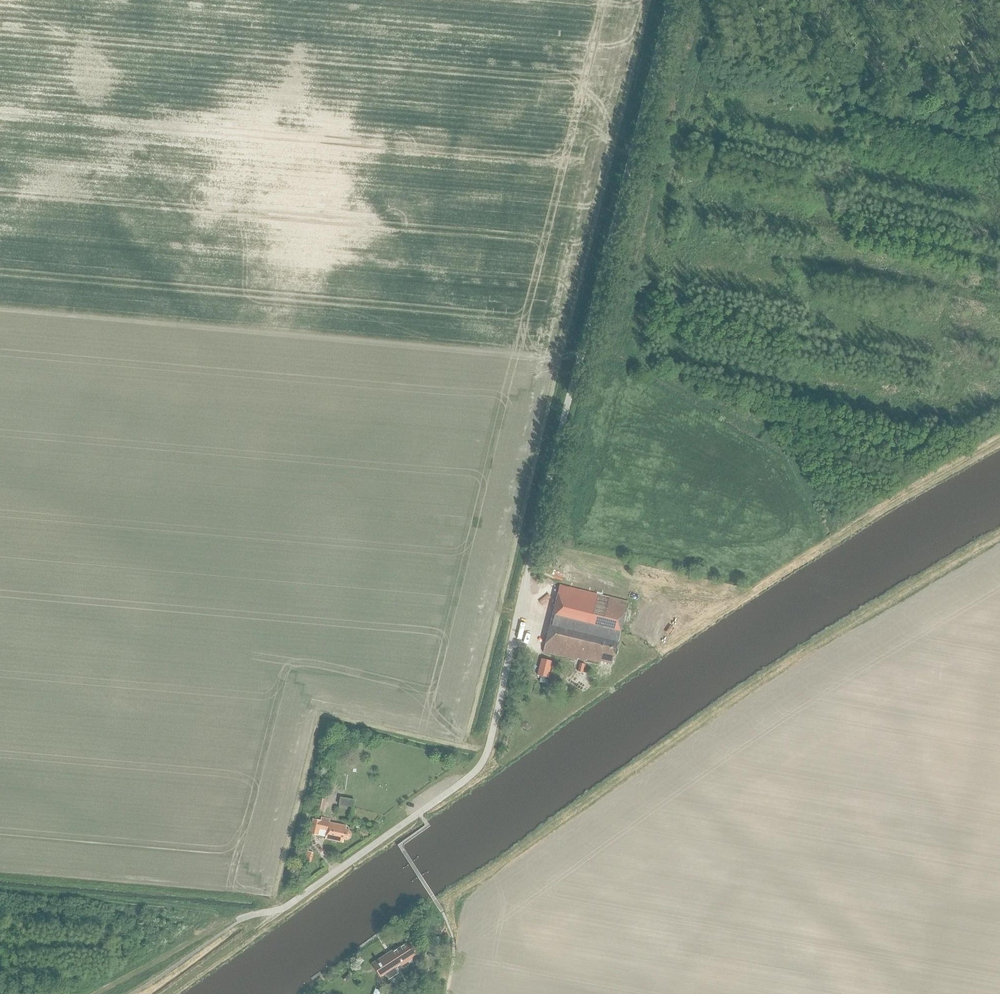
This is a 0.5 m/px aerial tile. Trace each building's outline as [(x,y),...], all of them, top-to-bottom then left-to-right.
[(601,661),(613,664),(619,640),(622,625),(626,611),(628,602),(560,585),(543,652),(578,660),(578,658),(587,661),(587,659),(600,662),(601,661)] [(538,674),(549,677),(553,661),(542,658),(538,674)] [(327,797),(322,796),(322,799),(317,798),(315,810),(324,812),(327,797)] [(356,806),(357,798),(342,796),(341,804),(356,806)] [(344,839),(347,840),(351,838),(352,834),(350,830),(346,829),(347,826),(330,823),(331,819),(322,817),(321,821),(314,819),(311,834),(326,837),(326,839),(344,842),(344,839)] [(314,853),(306,851),(304,861),(311,863),(314,853)] [(416,953),(409,942),(394,951),(378,962),(379,964),(378,964),(381,968),(381,967),(386,974),(389,979),(398,973),(395,968),(401,964),(405,961),(404,961),(416,953)]
